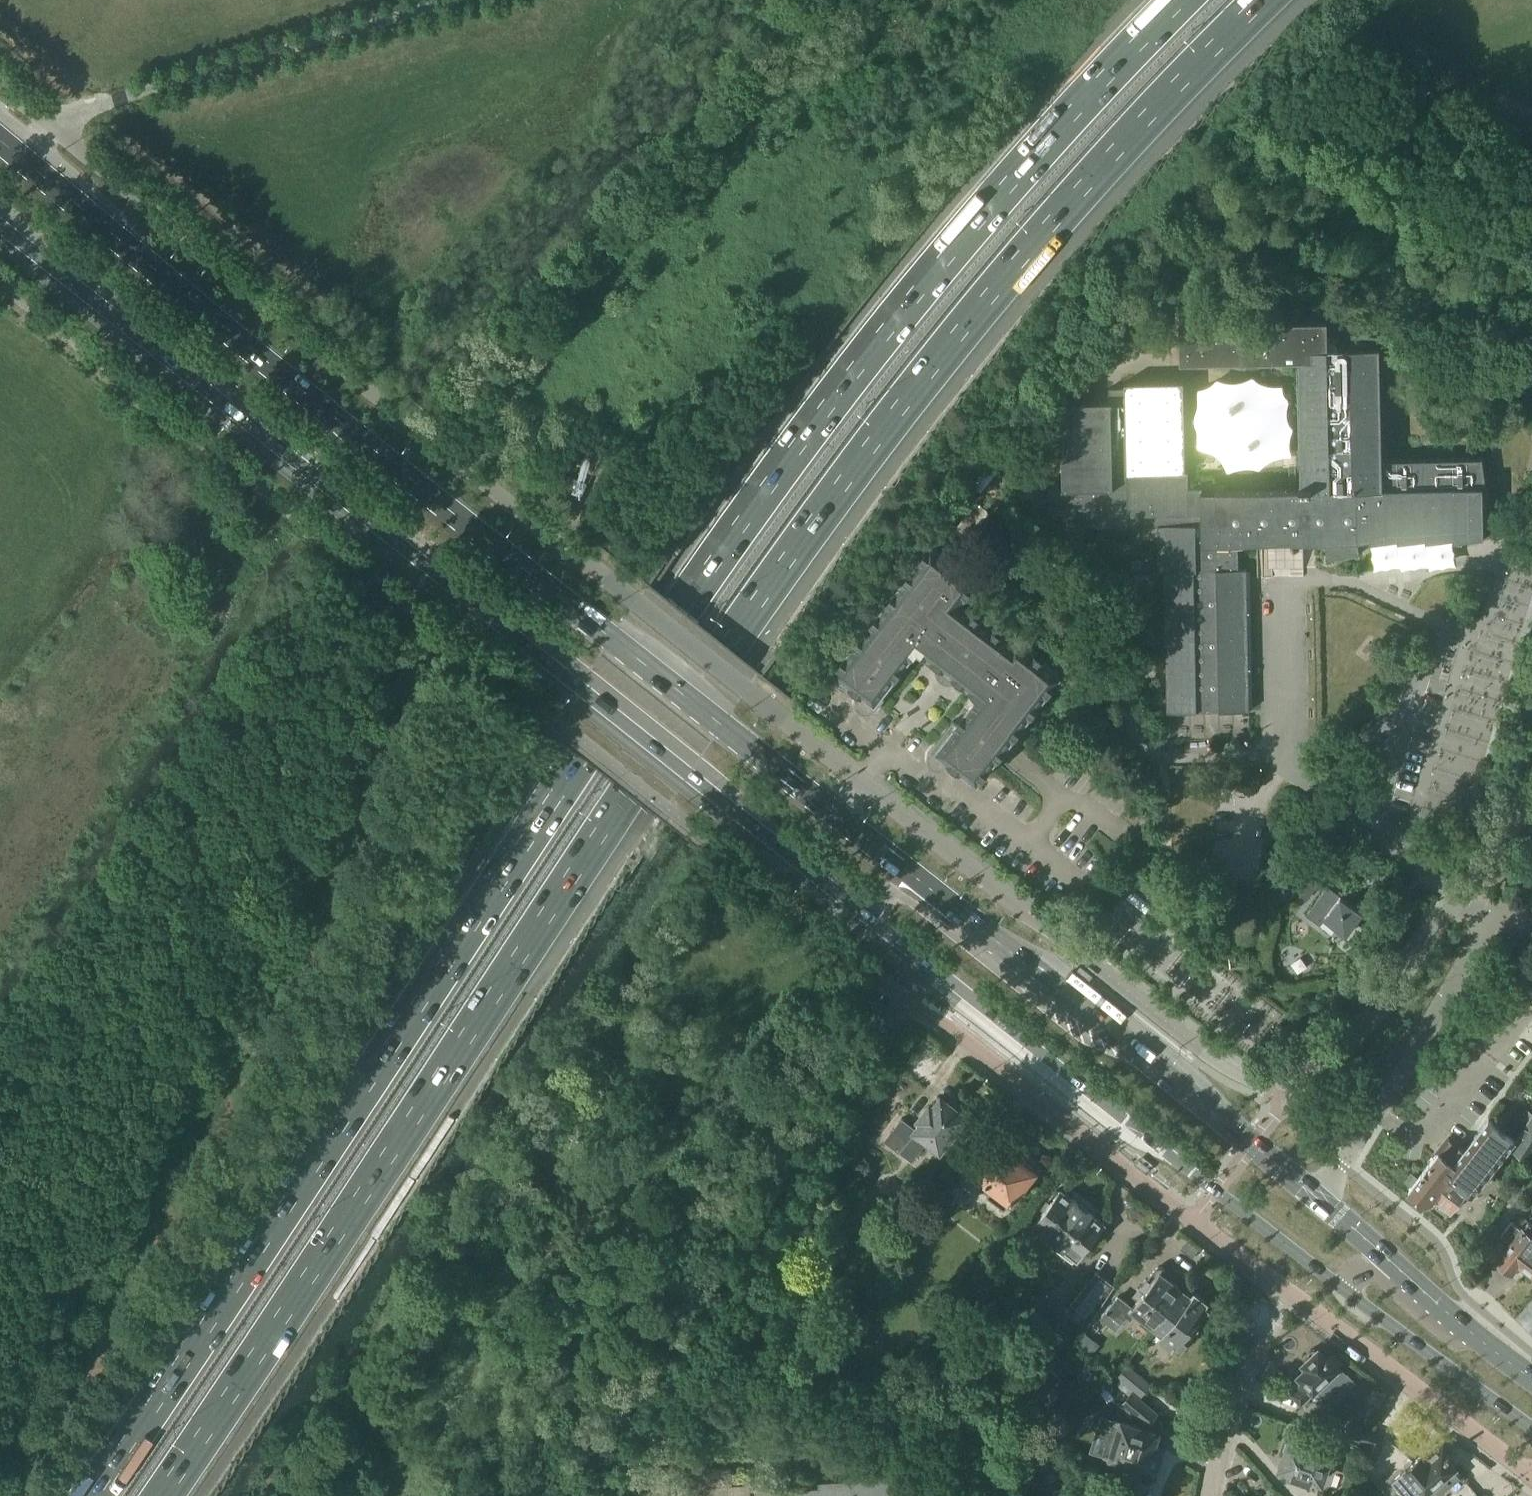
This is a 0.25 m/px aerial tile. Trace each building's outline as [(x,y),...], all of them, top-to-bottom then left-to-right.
[(1086,531),(1086,528),(1159,526),(1160,571),(1164,571),(1168,712),(1249,711),(1246,568),(1239,568),(1238,543),(1325,541),(1328,559),(1359,554),(1357,541),(1370,539),(1370,542),(1398,538),(1399,541),(1426,538),(1426,541),(1454,537),(1454,540),(1485,536),(1483,487),(1487,488),(1482,458),(1382,461),(1380,347),(1382,335),(1352,332),(1350,347),(1326,348),(1325,318),(1264,320),(1264,335),(1239,336),(1239,321),(1177,323),(1178,362),(1298,358),(1301,483),(1300,483),(1300,489),(1207,491),(1207,488),(1193,488),(1192,472),(1190,472),(1187,379),(1128,381),(1128,387),(1108,388),(1108,401),(1059,403),(1062,489),(1048,489),(1049,518),(1062,517),(1064,533),(1086,531)] [(569,475),(564,486),(575,491),(583,495),(588,483),(585,482),(572,476),(569,475)] [(981,693),(939,749),(933,745),(928,751),(927,757),(928,763),(931,767),(937,770),(942,770),(947,767),(951,762),(977,782),(1061,673),(1016,637),(1013,642),(960,600),(976,579),(931,544),(834,671),(860,690),(855,695),(855,701),(856,707),(859,711),(864,713),(870,713),(875,711),(901,677),(897,675),(920,646),(981,693)] [(1435,857),(1431,862),(1429,865),(1439,871),(1444,864),(1435,857)] [(1309,872),(1295,892),(1308,901),(1321,881),(1309,872)] [(1347,935),(1364,913),(1329,886),(1307,914),(1321,925),(1325,919),(1347,935)] [(917,1131),(903,1120),(887,1140),(911,1160),(928,1138),(941,1148),(965,1116),(942,1098),(934,1109),(931,1107),(921,1119),(924,1121),(917,1131)] [(1514,1146),(1531,1156),(1531,1153),(1531,1113),(1514,1146)] [(1473,1192),(1508,1148),(1516,1138),(1489,1118),(1464,1149),(1449,1138),(1446,1142),(1445,1141),(1437,1151),(1438,1152),(1417,1179),(1412,1175),(1407,1180),(1412,1185),(1409,1190),(1428,1205),(1428,1206),(1444,1219),(1451,1211),(1451,1212),(1469,1189),(1473,1192)] [(999,1148),(987,1140),(983,1136),(964,1160),(968,1164),(977,1170),(973,1175),(983,1183),(979,1188),(988,1195),(987,1196),(1004,1209),(1009,1203),(1010,1204),(1036,1172),(1001,1145),(999,1148)] [(1107,1223),(1062,1188),(1034,1224),(1078,1259),(1107,1223)] [(1501,1201),(1497,1199),(1493,1205),(1496,1208),(1501,1201)] [(1530,1222),(1523,1230),(1513,1222),(1503,1236),(1513,1243),(1499,1260),(1514,1272),(1516,1269),(1522,1274),(1526,1269),(1531,1274),(1531,1224),(1530,1222)] [(841,1262),(848,1251),(834,1241),(826,1251),(841,1262)] [(1118,1296),(1106,1311),(1100,1318),(1117,1331),(1128,1317),(1131,1320),(1138,1311),(1156,1326),(1184,1290),(1156,1268),(1135,1295),(1139,1298),(1133,1307),(1118,1296)] [(1096,1271),(1065,1311),(1087,1327),(1115,1285),(1096,1271)] [(1156,1326),(1162,1331),(1159,1334),(1180,1352),(1188,1342),(1184,1339),(1207,1309),(1203,1306),(1206,1302),(1195,1294),(1192,1297),(1184,1290),(1156,1326)] [(1066,1365),(1035,1340),(1020,1358),(1051,1383),(1066,1365)] [(1326,1358),(1319,1351),(1316,1349),(1313,1349),(1310,1350),(1309,1353),(1309,1356),(1311,1359),(1305,1364),(1309,1367),(1300,1375),(1303,1378),(1298,1382),(1302,1386),(1294,1394),(1302,1402),(1326,1379),(1334,1387),(1347,1374),(1340,1366),(1340,1365),(1331,1355),(1329,1357),(1328,1356),(1326,1358)] [(1151,1384),(1127,1364),(1117,1377),(1141,1397),(1151,1384)] [(1132,1391),(1120,1405),(1146,1427),(1158,1413),(1132,1391)] [(1154,1471),(1156,1466),(1160,1465),(1163,1456),(1160,1452),(1161,1448),(1154,1445),(1158,1433),(1114,1419),(1103,1454),(1154,1471)] [(1363,1442),(1367,1429),(1350,1423),(1345,1436),(1363,1442)] [(1367,1429),(1363,1442),(1367,1444),(1364,1453),(1377,1457),(1385,1435),(1367,1429)] [(1280,1472),(1287,1474),(1286,1477),(1315,1487),(1315,1484),(1316,1484),(1320,1486),(1323,1487),(1336,1448),(1304,1438),(1301,1446),(1290,1442),(1287,1451),(1280,1472)] [(1406,1469),(1392,1482),(1404,1495),(1418,1495),(1424,1491),(1425,1491),(1426,1491),(1430,1495),(1438,1495),(1461,1476),(1454,1468),(1455,1467),(1453,1465),(1457,1461),(1450,1453),(1451,1452),(1443,1443),(1440,1446),(1435,1441),(1424,1450),(1425,1451),(1413,1462),(1409,1459),(1404,1463),(1407,1467),(1406,1468),(1406,1469)] [(888,1472),(848,1473),(848,1479),(818,1481),(819,1487),(772,1489),(772,1495),(889,1495),(888,1472)]
